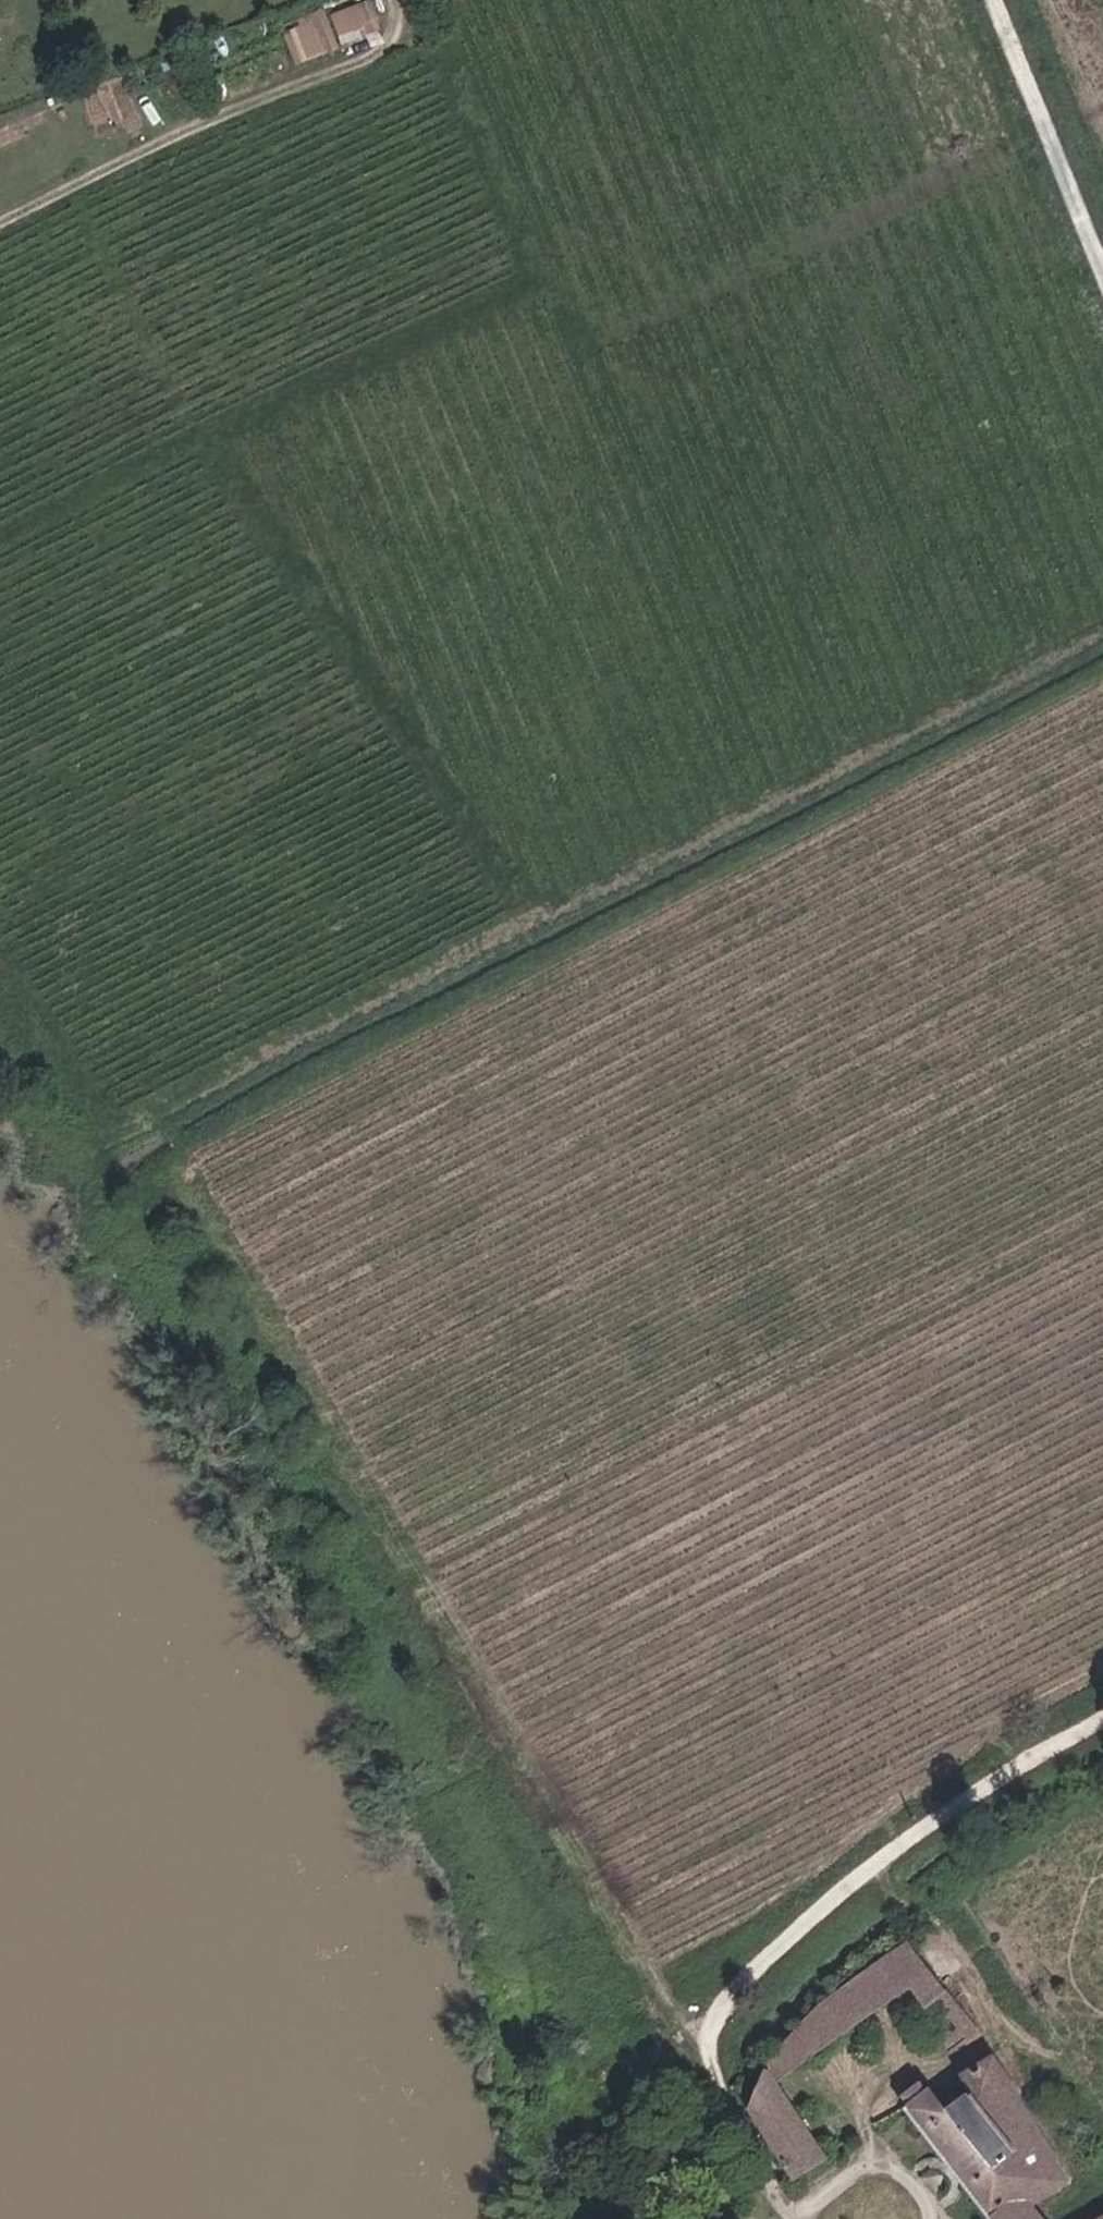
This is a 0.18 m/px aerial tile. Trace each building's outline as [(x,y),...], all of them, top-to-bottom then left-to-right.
[(330,11),(341,41),(384,26),(374,0),(360,0),(330,11)] [(327,8),(292,19),(304,57),(339,46),(327,8)] [(792,2171),(822,2152),(783,2079),(907,1982),(923,2002),(931,1995),(962,2036),(975,2028),(937,1978),(919,1954),(905,1937),(755,2053),(745,2089),(792,2171)] [(919,1954),(937,1978),(958,1963),(940,1938),(919,1954)] [(1068,2167),(987,2046),(958,2072),(969,2092),(948,2105),(929,2083),(902,2104),(994,2218),(1102,2218),(1102,2149),(1068,2167)]
